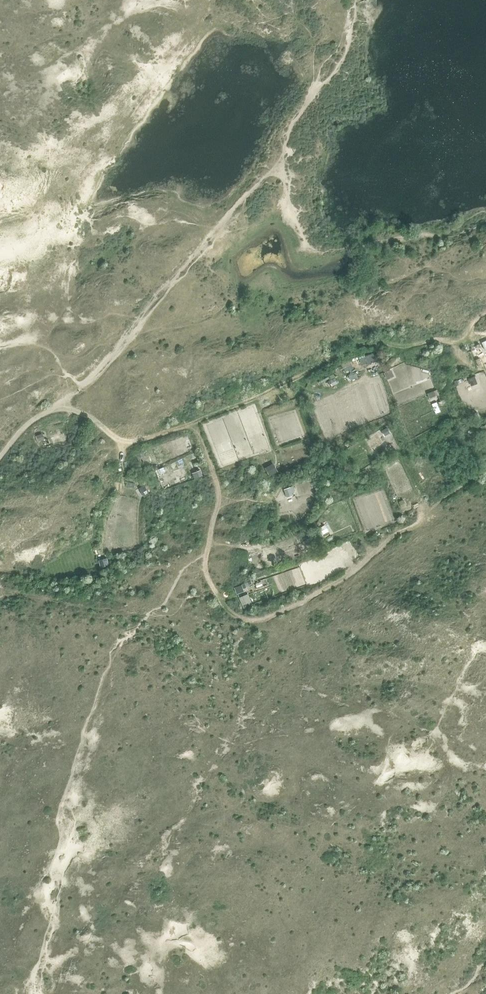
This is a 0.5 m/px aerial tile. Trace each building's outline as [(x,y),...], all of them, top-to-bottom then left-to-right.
[(475,376),(469,378),(471,384),(477,382),(475,376)] [(437,390),(427,393),(429,398),(439,394),(437,390)] [(387,427),(382,430),(385,436),(390,433),(387,427)] [(145,486),(140,489),(143,495),(148,493),(145,486)] [(325,525),(320,528),(323,534),(328,531),(325,525)] [(306,531),(300,533),(304,540),(309,538),(306,531)] [(107,558),(98,560),(100,567),(108,565),(107,558)] [(241,585),(234,587),(237,594),(244,591),(243,588),(250,586),(249,585),(252,584),(251,582),(251,581),(241,584),(241,585)] [(248,594),(239,598),(244,608),(253,604),(248,594)]
